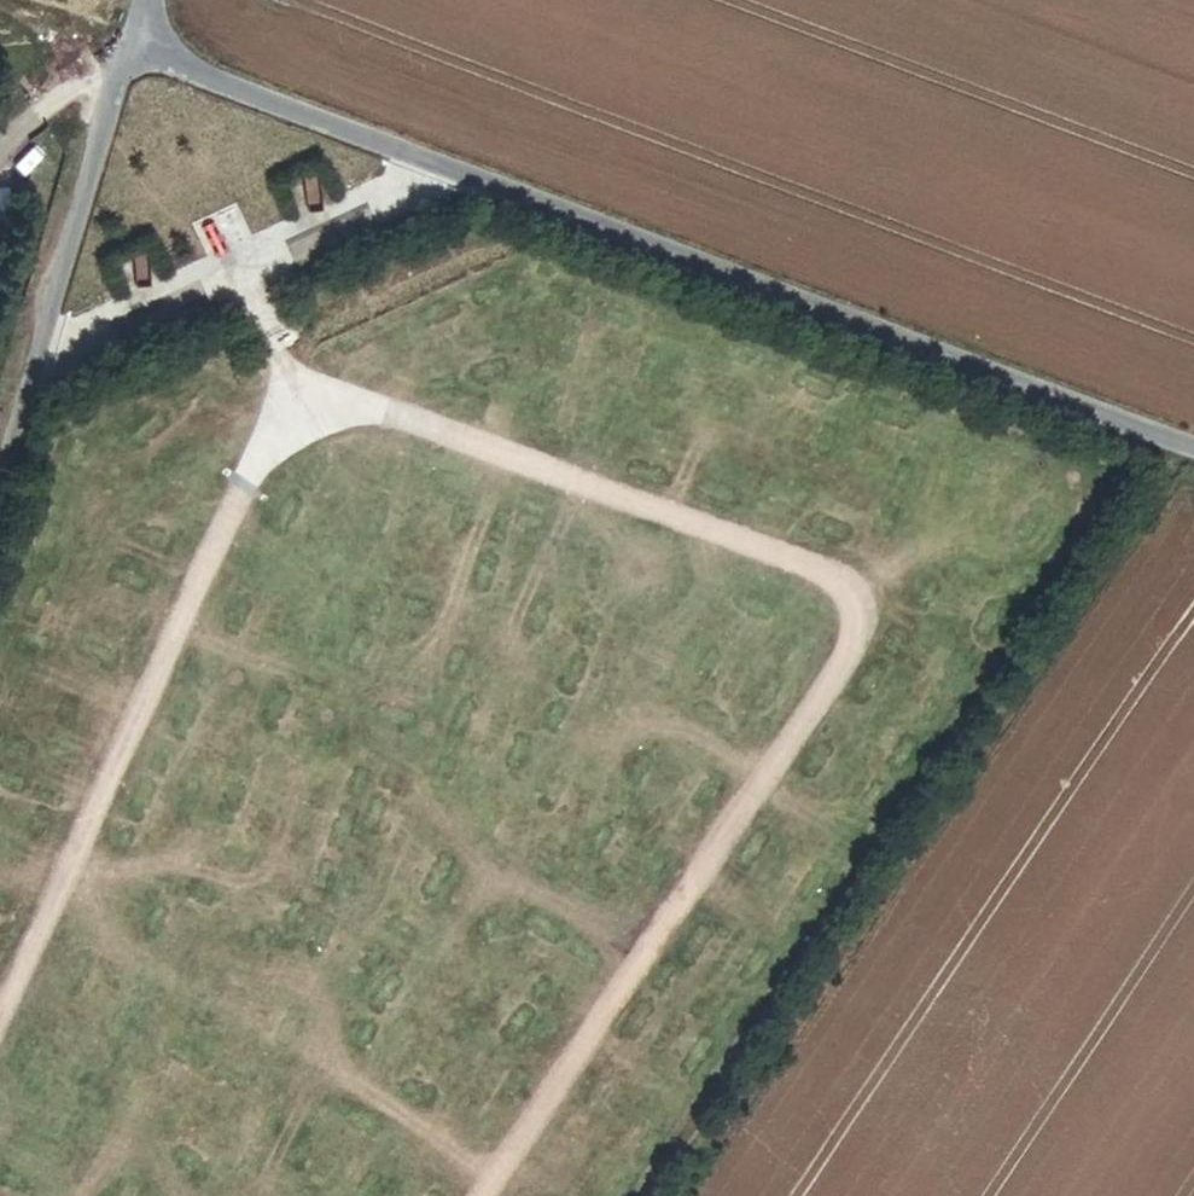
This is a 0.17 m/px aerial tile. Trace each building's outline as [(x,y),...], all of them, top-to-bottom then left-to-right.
[(567,1183),(560,1195),(591,1195),(567,1183)]
